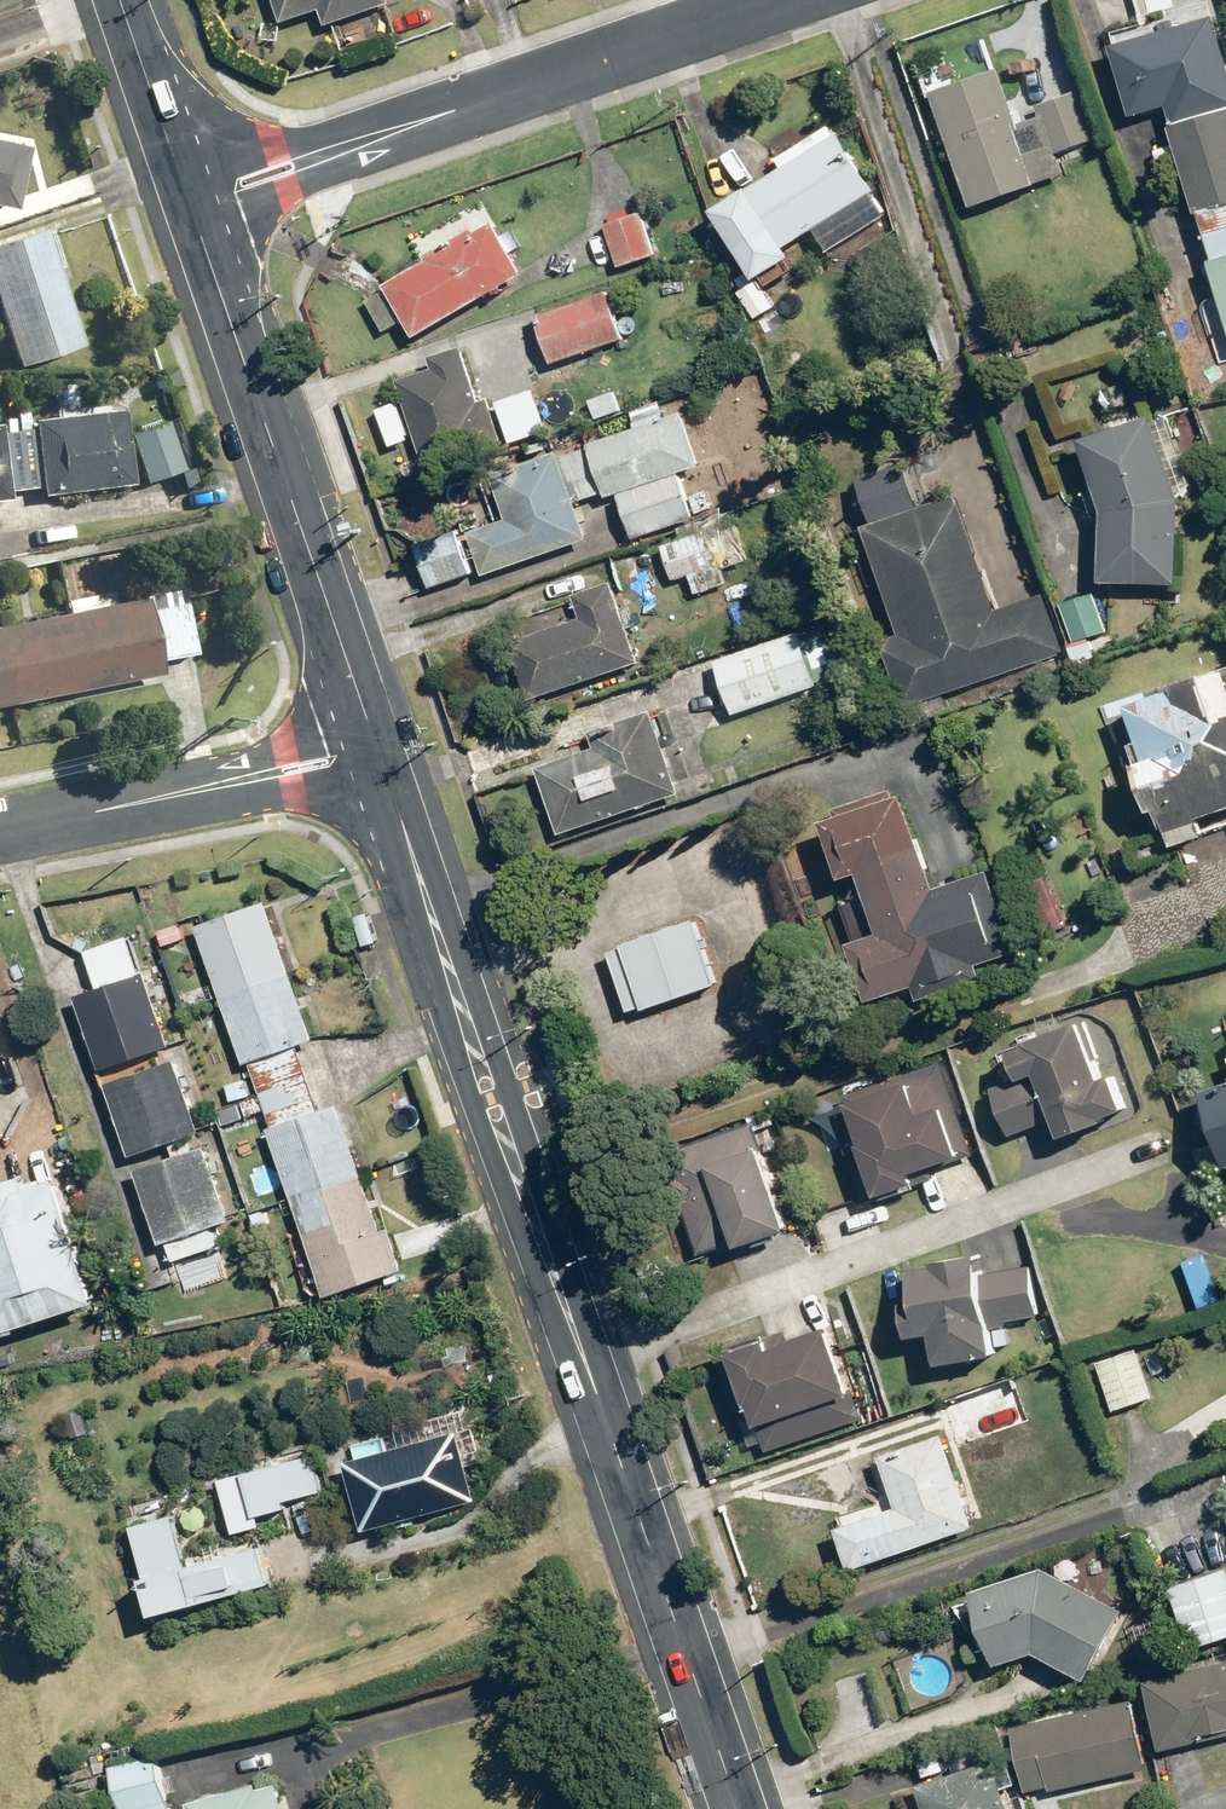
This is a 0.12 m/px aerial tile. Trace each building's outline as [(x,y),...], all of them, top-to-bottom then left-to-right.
[(284,22),(323,9),(329,24),(393,2),(392,0),(277,0),(284,22)] [(1172,107),(1225,302),(1225,42),(1215,4),(1114,32),(1138,117),(1172,107)] [(1089,176),(1111,168),(1083,88),(1040,103),(1045,117),(1023,124),(1004,68),(992,72),(985,51),(945,65),(951,83),(936,88),(978,208),(1086,170),(1089,176)] [(794,277),(781,256),(820,232),(833,253),(893,215),(842,134),(720,210),(758,271),(742,281),(759,308),(779,296),(775,289),(794,277)] [(15,209),(27,145),(0,140),(0,206),(15,209)] [(660,255),(644,209),(607,222),(623,268),(660,255)] [(410,321),(420,338),(530,273),(498,218),(367,296),(390,334),(410,321)] [(0,243),(0,312),(18,367),(81,347),(56,272),(64,269),(51,227),(0,243)] [(613,292),(540,317),(557,365),(629,340),(613,292)] [(439,369),(401,381),(428,466),(508,441),(494,397),(484,401),(467,347),(435,357),(439,369)] [(125,410),(32,422),(41,497),(134,486),(125,410)] [(640,429),(592,444),(610,498),(624,494),(638,537),(717,511),(711,491),(692,497),(684,474),(705,467),(688,413),(669,419),(667,413),(638,422),(640,429)] [(1159,416),(1087,439),(1109,511),(1106,581),(1181,584),(1185,499),(1159,416)] [(11,499),(1,423),(0,423),(0,501),(11,499)] [(169,423),(131,436),(147,482),(185,469),(169,423)] [(475,532),(488,574),(594,539),(582,502),(604,495),(587,444),(499,473),(514,519),(475,532)] [(960,495),(869,527),(906,636),(886,643),(909,708),(1067,653),(1047,593),(1000,609),(960,495)] [(751,559),(732,510),(680,530),(683,538),(663,545),(677,583),(694,577),(701,595),(730,583),(725,569),(751,559)] [(475,575),(461,531),(420,545),(434,588),(475,575)] [(162,675),(159,661),(197,654),(187,603),(149,610),(146,597),(112,604),(105,568),(60,577),(67,613),(0,626),(0,706),(162,675)] [(514,644),(534,700),(644,660),(616,582),(578,596),(586,618),(514,644)] [(826,626),(720,660),(737,713),(843,679),(826,626)] [(1144,762),(1160,810),(1168,807),(1181,846),(1225,831),(1225,673),(1135,704),(1154,759),(1144,762)] [(541,763),(565,833),(685,791),(657,711),(610,727),(613,738),(541,763)] [(942,890),(910,795),(898,799),(894,788),(828,810),(850,877),(867,871),(888,935),(855,946),(873,1002),(921,986),(926,1001),(988,980),(982,964),(1021,951),(995,873),(942,890)] [(823,911),(814,876),(782,884),(791,919),(823,911)] [(271,902),(200,927),(247,1062),(253,1060),(276,1128),(274,1129),(332,1296),(409,1269),(395,1227),(387,1230),(343,1105),(323,1112),(300,1044),(318,1038),(271,902)] [(701,919),(614,951),(638,1015),(724,983),(701,919)] [(81,996),(105,1070),(174,1047),(149,973),(81,996)] [(1101,1018),(999,1054),(1010,1085),(998,1090),(1014,1135),(1060,1119),(1067,1139),(1110,1123),(1108,1117),(1133,1108),(1101,1018)] [(110,1083),(134,1155),(204,1132),(179,1060),(110,1083)] [(876,1169),(885,1199),(924,1186),(920,1175),(977,1156),(946,1062),(852,1094),(868,1144),(847,1151),(855,1176),(876,1169)] [(8,1095),(0,1072),(0,1098),(8,1095)] [(1208,1090),(1225,1144),(1225,1084),(1208,1090)] [(794,1230),(756,1123),(668,1154),(703,1251),(740,1238),(744,1248),(794,1230)] [(211,1147),(140,1170),(164,1243),(170,1241),(177,1261),(220,1247),(213,1227),(235,1220),(211,1147)] [(65,1178),(53,1182),(51,1177),(34,1183),(31,1175),(0,1185),(0,1319),(5,1333),(105,1301),(65,1178)] [(987,1257),(918,1270),(923,1300),(908,1303),(915,1339),(938,1335),(944,1366),(1001,1355),(1000,1348),(1015,1345),(1011,1323),(1045,1316),(1035,1265),(991,1273),(987,1257)] [(738,1412),(757,1405),(766,1428),(856,1392),(831,1329),(793,1344),(787,1330),(717,1357),(738,1412)] [(1157,1400),(1140,1348),(1099,1361),(1116,1413),(1157,1400)] [(952,1401),(968,1448),(1037,1425),(1021,1378),(952,1401)] [(350,1460),(367,1527),(478,1498),(460,1431),(350,1460)] [(839,1518),(856,1570),(1000,1522),(976,1448),(952,1456),(945,1435),(883,1455),(898,1498),(839,1518)] [(325,1489),(316,1454),(249,1472),(260,1514),(290,1506),(289,1499),(325,1489)] [(137,1523),(160,1610),(274,1580),(264,1543),(189,1563),(175,1513),(137,1523)] [(995,1644),(1001,1663),(1042,1650),(1091,1677),(1129,1607),(1049,1563),(976,1588),(979,1596),(961,1602),(978,1650),(995,1644)] [(1175,1583),(1194,1646),(1225,1636),(1225,1568),(1175,1583)] [(1148,1678),(1163,1748),(1206,1739),(1204,1733),(1225,1728),(1225,1662),(1148,1678)] [(1137,1698),(1015,1724),(1029,1792),(1053,1787),(1053,1790),(1152,1769),(1137,1698)] [(114,1765),(125,1808),(173,1808),(159,1754),(114,1765)] [(919,1784),(927,1808),(924,1808),(1014,1808),(1006,1786),(1019,1782),(1010,1754),(919,1784)] [(282,1782),(263,1787),(261,1780),(192,1799),(194,1806),(184,1808),(289,1808),(282,1782)]
